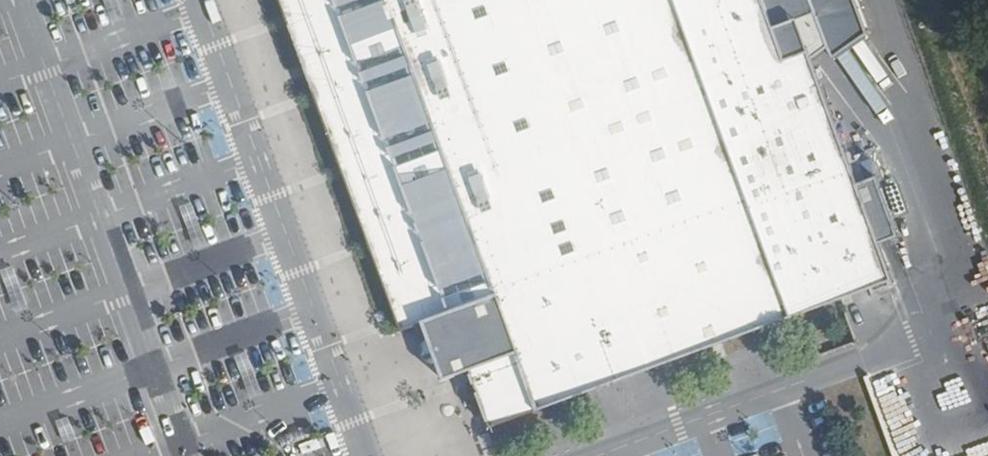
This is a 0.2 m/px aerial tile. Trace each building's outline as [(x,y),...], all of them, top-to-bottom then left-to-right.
[(401,330),(422,322),(442,379),(467,370),(489,427),(890,278),(794,17),(771,26),(761,0),(280,0),(401,330)] [(285,455),(290,455),(319,443),(307,417),(274,432),(285,455)]
